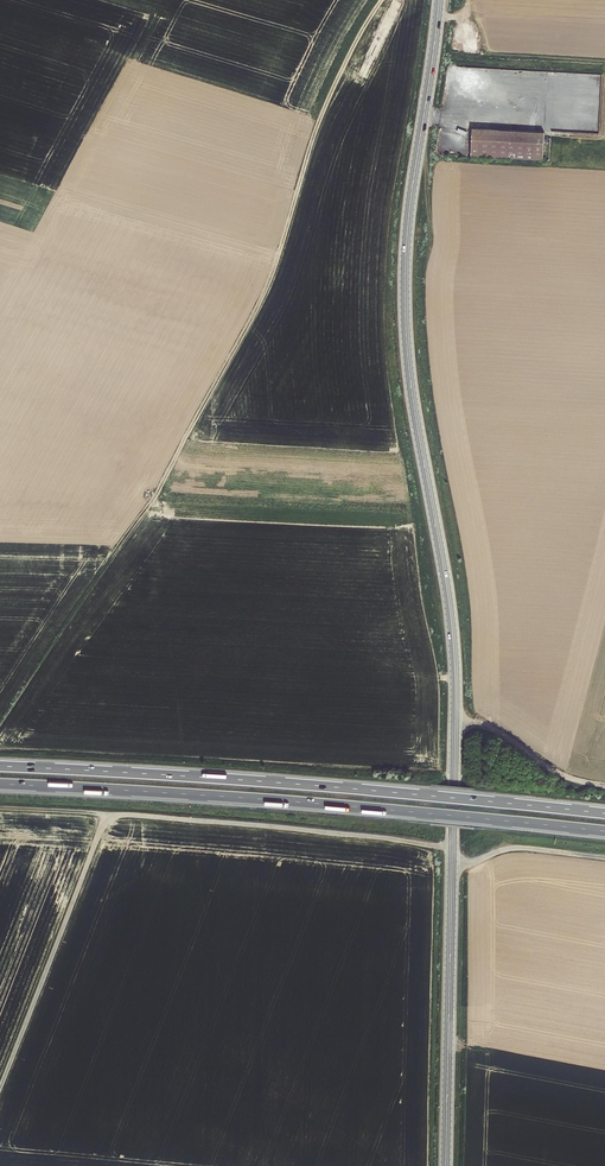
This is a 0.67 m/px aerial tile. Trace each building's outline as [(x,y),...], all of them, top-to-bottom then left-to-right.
[(546,135),(476,132),(475,158),(545,161),(546,135)]
